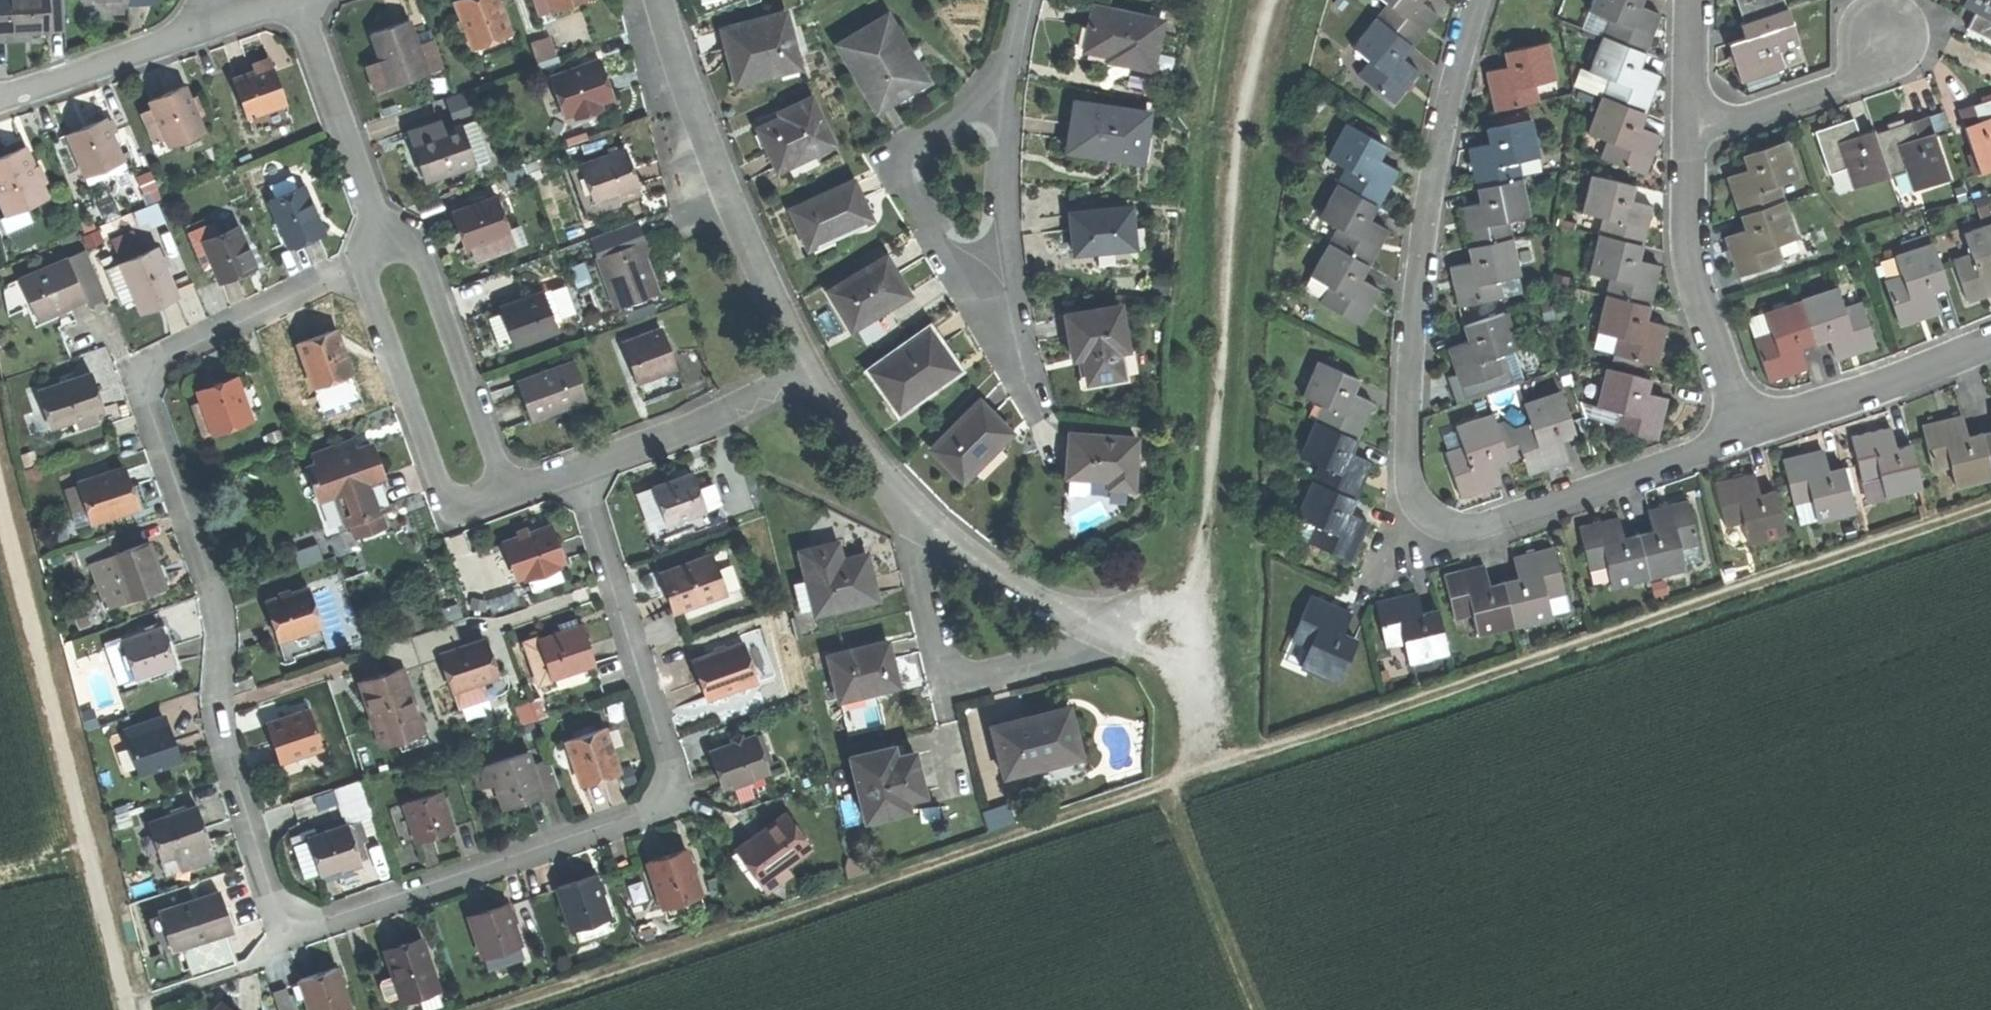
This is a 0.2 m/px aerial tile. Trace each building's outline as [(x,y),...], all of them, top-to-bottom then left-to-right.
[(7,37),(7,31),(29,30),(30,35),(49,34),(47,0),(0,0),(0,37),(7,37)] [(470,42),(512,28),(503,0),(457,0),(470,42)] [(1421,0),(1379,0),(1387,8),(1378,18),(1412,49),(1425,34),(1437,20),(1418,3),(1421,0)] [(1646,55),(1653,37),(1659,18),(1640,12),(1644,0),(1598,0),(1592,19),(1609,25),(1604,40),(1646,55)] [(1741,26),(1787,13),(1784,0),(1734,0),(1736,8),(1741,26)] [(1990,47),(1990,0),(1967,0),(1963,7),(1961,11),(1978,19),(1969,36),(1986,45),(1990,47)] [(1164,24),(1094,9),(1090,30),(1085,52),(1109,57),(1123,60),(1122,66),(1132,68),(1154,73),(1164,24)] [(1736,68),(1742,87),(1784,75),(1779,58),(1798,53),(1787,13),(1741,26),(1746,45),(1731,48),(1736,68)] [(840,42),(879,112),(899,101),(922,89),(904,57),(911,53),(889,15),(840,42)] [(783,16),(721,30),(726,53),(733,51),(736,65),(740,82),(795,69),(783,16)] [(1399,62),(1412,49),(1378,18),(1350,50),(1371,69),(1360,80),(1391,108),(1406,92),(1418,79),(1399,62)] [(384,63),(392,88),(430,76),(421,46),(413,21),(390,28),(374,33),(384,63)] [(516,41),(512,28),(470,42),(474,54),(516,41)] [(30,41),(30,35),(29,30),(7,31),(7,37),(7,42),(19,41),(30,41)] [(1639,76),(1646,55),(1604,40),(1592,76),(1610,82),(1603,101),(1647,115),(1652,99),(1658,83),(1639,76)] [(437,41),(421,46),(430,76),(446,71),(437,41)] [(1490,90),(1494,113),(1539,105),(1535,87),(1554,83),(1548,45),(1504,53),(1507,69),(1487,73),(1490,90)] [(1130,76),(1132,68),(1122,66),(1123,60),(1109,57),(1107,68),(1115,70),(1119,80),(1130,76)] [(378,93),(392,88),(384,63),(370,67),(378,93)] [(599,64),(555,79),(569,118),(574,117),(576,123),(601,114),(599,107),(612,102),(606,85),(599,64)] [(248,79),(230,87),(247,125),(286,108),(269,70),(248,79)] [(562,121),(569,118),(555,79),(548,82),(562,121)] [(165,100),(150,107),(153,113),(167,146),(170,152),(203,137),(183,92),(165,100)] [(782,121),(759,132),(769,152),(780,173),(831,148),(808,100),(779,114),(782,121)] [(1640,135),(1647,115),(1603,101),(1591,138),(1609,144),(1602,163),(1646,177),(1651,161),(1658,141),(1640,135)] [(1149,116),(1072,106),(1069,128),(1067,147),(1116,154),(1115,163),(1142,166),(1149,116)] [(293,122),(286,108),(247,125),(254,140),(293,122)] [(1977,112),(1982,129),(1967,133),(1981,180),(1990,177),(1990,108),(1977,112)] [(1962,116),(1967,133),(1982,129),(1977,112),(1962,116)] [(158,150),(167,146),(153,113),(144,117),(158,150)] [(1931,121),(1916,126),(1922,145),(1937,140),(1931,121)] [(477,122),(465,126),(480,165),(491,160),(477,122)] [(1832,130),(1815,136),(1829,180),(1846,174),(1853,195),(1889,183),(1874,140),(1873,136),(1859,141),(1853,123),(1832,130)] [(83,132),(66,139),(81,176),(118,160),(108,138),(104,127),(102,124),(83,132)] [(111,124),(104,127),(108,138),(115,135),(111,124)] [(410,132),(415,145),(424,142),(448,133),(446,127),(433,124),(410,132)] [(1470,168),(1473,188),(1520,180),(1517,162),(1535,159),(1530,124),(1484,132),(1487,148),(1467,151),(1470,168)] [(424,142),(439,181),(480,165),(465,126),(448,133),(424,142)] [(1901,131),(1874,140),(1889,183),(1908,176),(1916,198),(1953,185),(1937,140),(1922,145),(1916,126),(1901,131)] [(1335,186),(1375,207),(1383,190),(1392,174),(1376,166),(1385,149),(1346,128),(1328,163),(1343,171),(1335,186)] [(430,184),(439,181),(424,142),(415,145),(423,167),(430,184)] [(1735,203),(1740,220),(1785,207),(1780,189),(1798,184),(1787,147),(1744,159),(1749,178),(1730,183),(1735,203)] [(627,149),(584,164),(597,201),(614,195),(640,186),(635,170),(627,149)] [(10,222),(50,205),(44,192),(37,175),(26,150),(5,159),(0,161),(0,197),(10,222)] [(125,157),(118,160),(123,172),(130,169),(125,157)] [(123,172),(118,160),(81,176),(86,187),(123,172)] [(590,203),(597,201),(584,164),(577,167),(590,203)] [(44,171),(37,175),(44,192),(51,189),(44,171)] [(1527,222),(1520,180),(1473,188),(1476,204),(1458,207),(1462,228),(1465,246),(1510,239),(1508,225),(1527,222)] [(1603,220),(1598,238),(1644,248),(1648,231),(1653,210),(1633,205),(1637,191),(1592,180),(1583,215),(1603,220)] [(787,211),(804,252),(867,225),(859,205),(850,185),(787,211)] [(643,195),(640,186),(614,195),(618,204),(643,195)] [(1366,223),(1375,207),(1335,186),(1316,222),(1336,233),(1328,248),(1365,268),(1374,252),(1384,233),(1366,223)] [(1642,186),(1640,199),(1660,202),(1663,190),(1642,186)] [(269,203),(285,245),(322,230),(313,209),(305,189),(269,203)] [(497,198),(458,214),(466,233),(471,248),(476,246),(506,234),(511,232),(497,198)] [(1731,262),(1736,279),(1779,267),(1774,250),(1796,243),(1785,207),(1740,220),(1745,236),(1726,242),(1731,262)] [(1130,209),(1069,214),(1071,232),(1073,255),(1129,250),(1127,229),(1132,229),(1130,209)] [(211,260),(216,272),(232,265),(250,258),(233,217),(199,231),(211,260)] [(202,264),(211,260),(199,231),(197,227),(188,231),(202,264)] [(1970,308),(1986,304),(1990,303),(1990,230),(1965,237),(1972,260),(1958,264),(1970,308)] [(107,241),(118,268),(138,260),(127,233),(107,241)] [(512,248),(506,234),(476,246),(482,260),(512,248)] [(1607,282),(1603,297),(1648,308),(1653,288),(1657,270),(1640,266),(1644,248),(1598,238),(1589,278),(1607,282)] [(1517,280),(1510,239),(1465,246),(1468,267),(1446,270),(1449,292),(1452,309),(1499,302),(1496,284),(1517,280)] [(596,256),(613,306),(656,291),(649,272),(644,256),(650,253),(645,240),(596,256)] [(1901,249),(1904,260),(1934,251),(1931,240),(1901,249)] [(1357,284),(1365,268),(1328,248),(1310,282),(1329,292),(1319,311),(1354,329),(1364,308),(1373,292),(1357,284)] [(1904,260),(1896,263),(1901,281),(1886,285),(1899,330),(1919,324),(1939,319),(1933,297),(1946,293),(1934,251),(1904,260)] [(88,252),(68,260),(85,301),(86,305),(106,297),(88,252)] [(134,304),(137,313),(156,305),(174,298),(154,253),(138,260),(118,268),(134,304)] [(825,290),(848,330),(908,296),(896,275),(885,256),(825,290)] [(31,305),(37,320),(59,311),(85,301),(68,260),(20,279),(31,305)] [(119,310),(134,304),(118,268),(104,274),(119,310)] [(12,313),(31,305),(20,279),(1,287),(12,313)] [(1800,303),(1812,347),(1828,343),(1834,363),(1854,357),(1871,352),(1858,309),(1841,314),(1835,293),(1800,303)] [(1648,308),(1603,297),(1594,336),(1616,341),(1612,358),(1656,368),(1660,349),(1665,329),(1644,324),(1648,308)] [(517,344),(518,348),(556,335),(542,298),(505,312),(506,315),(517,344)] [(1797,352),(1812,347),(1800,303),(1763,313),(1769,336),(1752,341),(1764,384),(1783,378),(1803,373),(1797,352)] [(1120,309),(1065,316),(1069,345),(1071,365),(1082,364),(1084,383),(1119,378),(1116,356),(1126,354),(1120,309)] [(1746,318),(1752,341),(1769,336),(1763,313),(1746,318)] [(499,351),(517,344),(506,315),(488,321),(494,337),(499,351)] [(1502,316),(1462,329),(1468,347),(1445,355),(1450,368),(1453,378),(1444,381),(1453,405),(1519,383),(1509,352),(1514,350),(1502,316)] [(869,372),(897,412),(955,372),(942,352),(927,332),(869,372)] [(343,333),(300,348),(314,387),(357,372),(349,349),(343,333)] [(665,334),(622,349),(637,390),(656,384),(679,376),(665,334)] [(1320,407),(1313,422),(1353,439),(1361,422),(1368,404),(1352,397),(1358,382),(1315,363),(1300,399),(1320,407)] [(517,388),(530,423),(552,415),(580,405),(567,369),(517,388)] [(1650,382),(1609,370),(1598,409),(1617,414),(1612,431),(1655,442),(1660,424),(1665,404),(1645,398),(1650,382)] [(213,412),(219,432),(258,419),(256,413),(247,386),(243,373),(204,386),(213,412)] [(90,377),(40,394),(52,429),(73,422),(94,414),(102,412),(96,395),(90,377)] [(1512,432),(1526,476),(1545,470),(1566,464),(1559,439),(1574,435),(1562,393),(1526,404),(1533,426),(1512,432)] [(46,431),(52,429),(40,394),(34,396),(46,431)] [(932,451),(965,483),(1011,436),(992,417),(978,404),(932,451)] [(97,422),(94,414),(73,422),(75,429),(97,422)] [(1448,454),(1462,497),(1482,491),(1499,485),(1492,464),(1504,460),(1490,418),(1459,428),(1465,448),(1448,454)] [(1318,465),(1310,484),(1351,502),(1359,485),(1367,464),(1347,456),(1353,439),(1313,422),(1299,457),(1318,465)] [(1989,486),(1979,439),(1965,442),(1962,424),(1941,429),(1922,433),(1932,478),(1951,474),(1955,494),(1989,486)] [(1866,436),(1848,441),(1859,486),(1878,482),(1885,509),(1921,500),(1908,450),(1892,454),(1886,431),(1866,436)] [(356,436),(323,447),(326,457),(315,461),(323,486),(334,482),(338,493),(342,507),(349,505),(352,514),(358,535),(385,526),(378,503),(386,500),(377,472),(384,470),(379,455),(375,441),(359,446),(356,436)] [(1135,437),(1069,436),(1069,457),(1068,480),(1089,480),(1108,481),(1108,492),(1133,493),(1135,437)] [(1979,439),(1989,486),(1990,485),(1990,436),(1979,439)] [(1799,459),(1781,463),(1791,508),(1810,504),(1815,527),(1851,519),(1841,473),(1823,477),(1818,455),(1799,459)] [(76,486),(89,526),(133,510),(126,488),(120,471),(76,486)] [(1726,482),(1710,485),(1721,531),(1737,527),(1742,546),(1780,538),(1770,495),(1753,499),(1748,477),(1726,482)] [(663,514),(668,532),(707,520),(700,496),(695,479),(655,491),(663,514)] [(1088,496),(1089,480),(1068,480),(1068,496),(1088,496)] [(326,497),(338,493),(334,482),(323,486),(326,497)] [(1308,548),(1347,565),(1356,544),(1365,522),(1346,514),(1351,502),(1310,484),(1295,519),(1316,528),(1308,548)] [(76,530),(89,526),(76,486),(62,491),(76,530)] [(716,491),(700,496),(707,520),(723,515),(716,491)] [(1646,536),(1637,538),(1646,583),(1682,576),(1678,554),(1694,550),(1684,503),(1661,508),(1641,512),(1646,536)] [(345,516),(352,514),(349,505),(342,507),(345,516)] [(1286,539),(1308,548),(1316,528),(1295,519),(1286,539)] [(1646,583),(1637,538),(1618,541),(1613,519),(1592,524),(1575,527),(1585,576),(1606,572),(1610,591),(1646,583)] [(518,544),(503,550),(515,584),(525,580),(557,569),(561,568),(549,534),(531,540),(518,544)] [(516,538),(518,544),(531,540),(529,534),(522,536),(516,538)] [(76,574),(86,570),(108,563),(114,561),(108,542),(70,555),(76,574)] [(804,553),(817,615),(877,603),(873,580),(868,558),(836,564),(833,547),(804,553)] [(1511,582),(1499,584),(1510,632),(1546,624),(1541,602),(1560,597),(1549,550),(1526,555),(1506,560),(1511,582)] [(114,561),(108,563),(123,608),(164,594),(157,573),(151,575),(147,564),(142,551),(114,561)] [(723,556),(711,560),(723,597),(735,593),(723,556)] [(711,560),(701,563),(714,601),(723,597),(711,560)] [(102,616),(123,608),(108,563),(86,570),(102,616)] [(701,563),(662,576),(669,598),(674,614),(714,601),(701,563)] [(1510,632),(1499,584),(1486,587),(1481,566),(1463,570),(1442,575),(1453,624),(1468,621),(1472,640),(1510,632)] [(562,583),(557,569),(525,580),(530,594),(562,583)] [(662,600),(669,598),(662,576),(655,579),(659,591),(662,600)] [(292,590),(256,612),(266,629),(277,647),(313,625),(292,590)] [(1393,603),(1377,606),(1387,653),(1404,650),(1407,668),(1444,660),(1435,617),(1418,621),(1413,599),(1393,603)] [(1332,610),(1310,600),(1291,640),(1308,648),(1298,668),(1334,685),(1353,645),(1339,638),(1348,618),(1332,610)] [(446,622),(407,635),(417,663),(439,655),(455,649),(446,622)] [(324,643),(313,625),(277,647),(288,665),(324,643)] [(541,644),(554,680),(595,665),(588,647),(581,629),(541,644)] [(114,646),(125,681),(169,667),(163,650),(158,632),(114,646)] [(380,645),(390,672),(396,670),(417,663),(407,635),(380,645)] [(737,645),(740,653),(753,694),(771,688),(755,639),(737,645)] [(481,640),(455,649),(439,655),(453,693),(494,679),(485,654),(481,640)] [(542,685),(554,680),(541,644),(529,648),(542,685)] [(832,657),(840,697),(875,689),(876,696),(897,692),(892,669),(888,645),(832,657)] [(109,686),(125,681),(114,646),(98,651),(109,686)] [(740,653),(691,669),(697,688),(703,709),(753,694),(740,653)] [(372,678),(357,683),(379,747),(418,733),(396,670),(390,672),(372,678)] [(518,703),(522,721),(550,714),(545,697),(518,703)] [(310,707),(257,727),(264,748),(269,761),(274,759),(322,741),(310,707)] [(1027,720),(993,728),(1005,779),(1027,774),(1082,761),(1070,710),(1027,720)] [(126,740),(137,776),(176,763),(171,745),(165,728),(126,740)] [(604,730),(564,742),(578,784),(597,777),(617,771),(604,730)] [(330,760),(322,741),(274,759),(281,778),(330,760)] [(718,778),(724,795),(770,778),(758,744),(712,761),(718,778)] [(893,749),(851,758),(866,822),(908,813),(905,801),(924,797),(918,773),(915,756),(896,760),(893,749)] [(522,755),(489,766),(495,783),(503,781),(511,806),(528,801),(539,797),(543,808),(562,801),(550,764),(528,771),(522,755)] [(1086,776),(1082,761),(1027,774),(1031,789),(1086,776)] [(486,786),(495,783),(489,766),(480,769),(486,786)] [(341,800),(348,820),(373,812),(363,779),(303,797),(307,810),(341,800)] [(436,797),(405,809),(406,811),(419,845),(420,849),(435,843),(451,837),(436,797)] [(146,825),(159,863),(173,858),(203,847),(209,845),(203,827),(196,808),(146,825)] [(405,850),(419,845),(406,811),(392,817),(405,850)] [(737,851),(763,886),(783,871),(808,852),(782,817),(752,840),(737,851)] [(352,842),(342,846),(357,881),(367,876),(352,842)] [(300,864),(315,899),(339,888),(357,881),(342,846),(300,864)] [(209,862),(203,847),(173,858),(178,872),(209,862)] [(659,857),(644,862),(659,907),(693,895),(678,850),(659,857)] [(789,879),(783,871),(763,886),(737,851),(732,855),(764,898),(789,879)] [(571,886),(552,893),(566,931),(605,917),(591,879),(571,886)] [(154,912),(166,950),(182,945),(224,932),(232,929),(225,909),(220,891),(154,912)] [(699,911),(693,895),(659,907),(664,922),(699,911)] [(483,914),(467,919),(481,961),(517,949),(503,907),(483,914)] [(611,931),(605,917),(566,931),(572,946),(611,931)] [(233,960),(224,932),(182,945),(191,973),(233,960)] [(399,945),(382,951),(391,978),(397,997),(435,985),(419,939),(399,945)] [(522,964),(517,949),(481,961),(486,976),(522,964)] [(298,980),(307,1009),(347,1009),(334,969),(317,974),(298,980)] [(383,1002),(397,997),(391,978),(376,983),(383,1002)] [(276,1009),(294,1009),(287,990),(271,995),(276,1009)]
